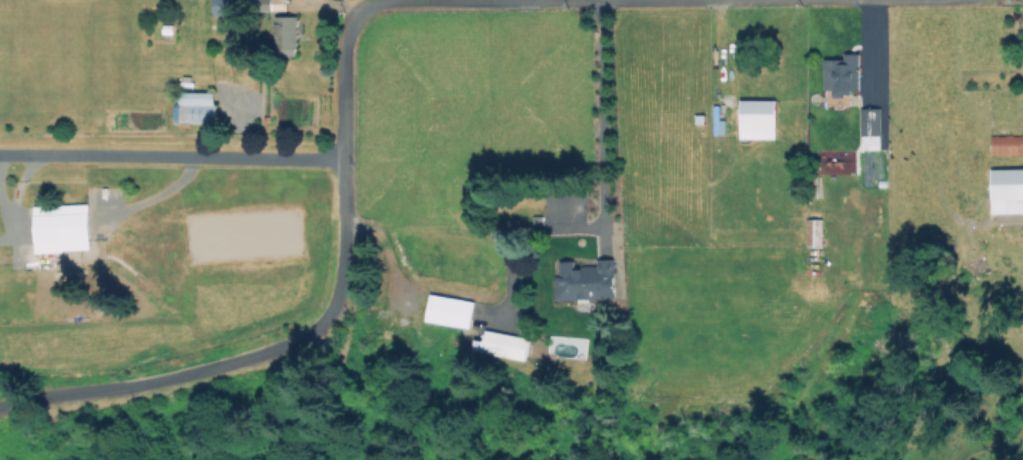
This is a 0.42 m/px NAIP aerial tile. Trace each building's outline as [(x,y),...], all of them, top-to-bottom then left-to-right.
[(215,14),(216,0),(228,0),(228,2),(231,2),(231,15),(215,14)] [(251,0),(251,13),(268,13),(268,0),(251,0)] [(262,12),(262,0),(288,0),(288,11),(262,12)] [(299,17),(299,56),(282,56),(283,52),(277,52),(277,17),(299,17)] [(861,54),(861,90),(851,90),(851,96),(833,96),(833,60),(846,60),(846,54),(861,54)] [(212,126),(212,95),(176,95),(176,126),(212,126)] [(777,101),(776,139),(741,138),(742,100),(777,101)] [(884,149),(864,150),(861,110),(881,109),(884,149)] [(706,124),(697,124),(697,116),(706,115),(706,124)] [(992,137),(1022,137),(1022,154),(992,153),(992,137)] [(992,170),(1022,169),(1022,213),(993,214),(992,170)] [(543,214),(543,222),(532,222),(532,214),(543,214)] [(89,217),(91,264),(61,265),(60,254),(33,255),(32,219),(89,217)] [(823,220),(823,247),(808,247),(808,220),(823,220)] [(615,257),(616,298),(555,300),(554,274),(559,273),(559,260),(572,259),(572,268),(599,267),(598,258),(615,257)] [(475,302),(470,328),(427,320),(432,295),(475,302)] [(529,338),(525,361),(474,351),(476,340),(485,342),(487,330),(529,338)]
